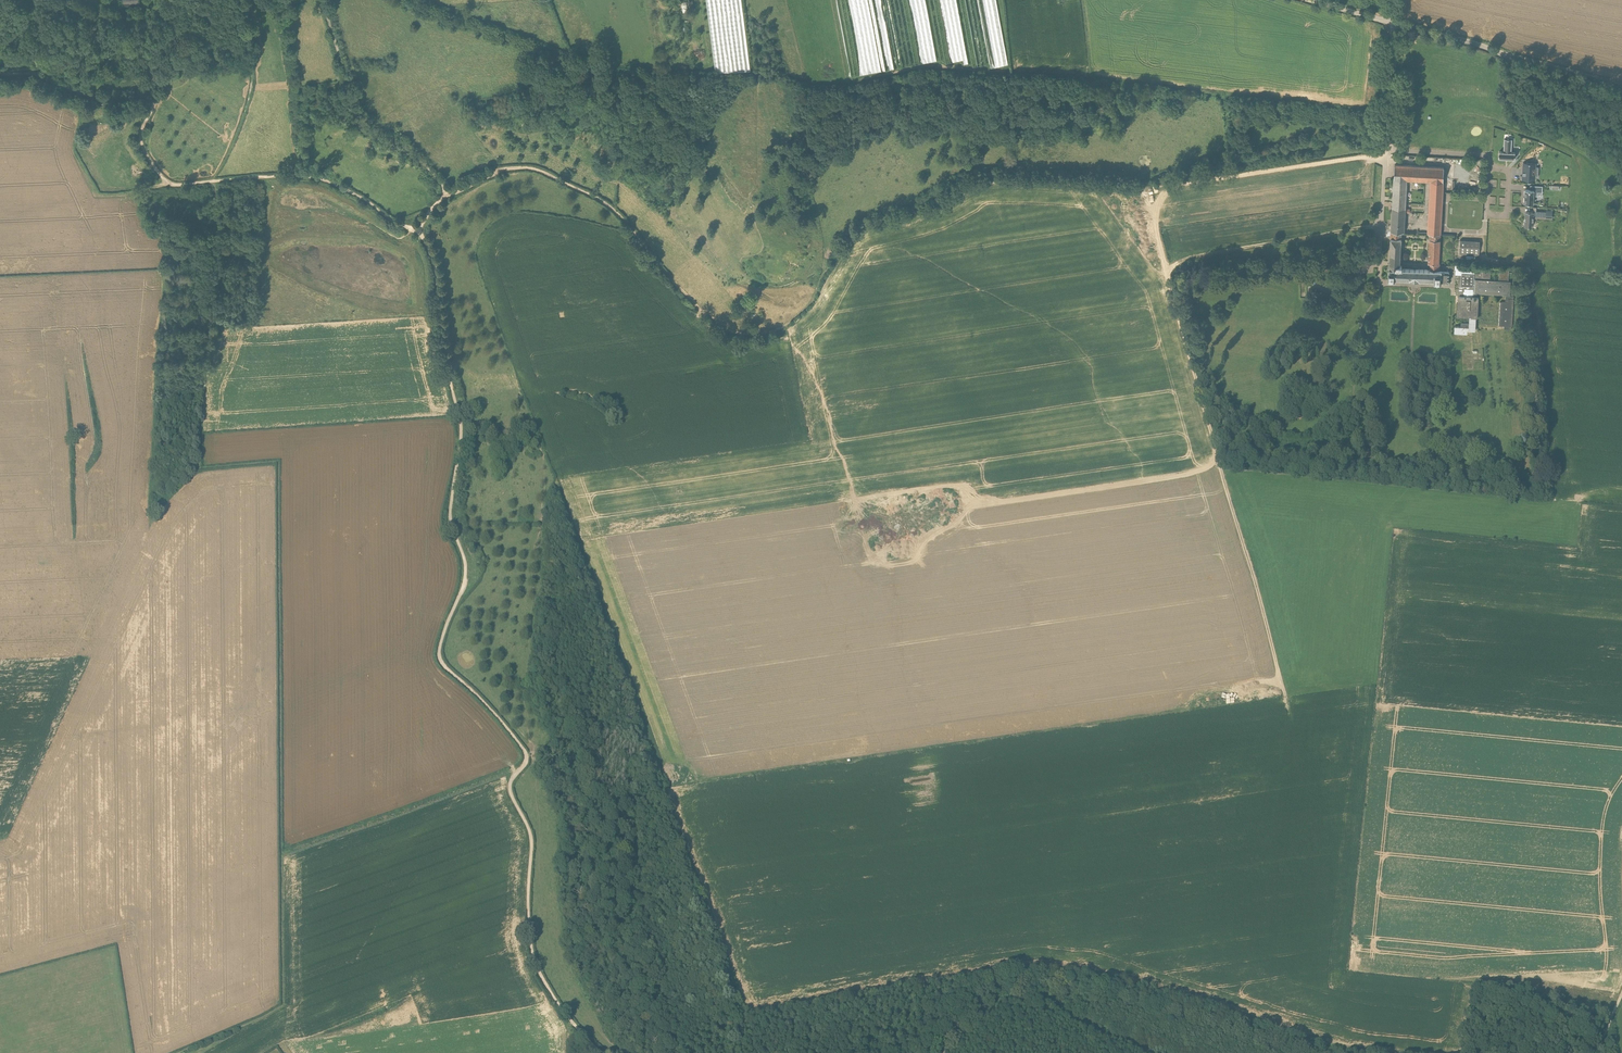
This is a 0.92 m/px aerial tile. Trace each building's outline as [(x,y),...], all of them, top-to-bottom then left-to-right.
[(969,12),(977,65),(989,64),(991,61),(998,62),(999,65),(1005,65),(1004,61),(1006,61),(1005,51),(990,53),(985,50),(986,41),(983,46),(979,44),(981,41),(980,36),(987,35),(983,34),(983,31),(986,33),(987,31),(974,29),(974,27),(977,26),(977,24),(976,16),(970,15),(970,13),(969,12)] [(887,67),(886,70),(915,64),(906,63),(906,62),(905,58),(900,59),(900,57),(904,56),(903,53),(902,55),(899,52),(898,45),(896,44),(895,54),(890,53),(892,51),(889,49),(893,49),(890,46),(890,44),(888,43),(890,41),(889,37),(890,30),(886,30),(886,34),(884,37),(888,56),(885,54),(886,60),(886,63),(887,67)] [(748,54),(746,54),(747,63),(741,63),(742,70),(750,69),(748,54)] [(1515,159),(1515,153),(1511,152),(1512,139),(1504,139),(1503,152),(1499,152),(1499,158),(1515,159)] [(1523,171),(1523,175),(1523,176),(1522,180),(1534,180),(1535,176),(1538,177),(1538,168),(1535,167),(1535,163),(1532,163),(1531,163),(1528,163),(1528,162),(1527,162),(1527,163),(1523,162),(1523,170),(1523,171),(1523,170),(1523,171)] [(1441,213),(1443,190),(1443,180),(1444,167),(1395,165),(1394,180),(1393,188),(1393,203),(1391,226),(1397,226),(1397,230),(1391,230),(1391,232),(1402,232),(1405,232),(1406,204),(1407,189),(1407,180),(1430,182),(1429,189),(1427,234),(1429,234),(1440,235),(1441,225),(1441,213)] [(1530,190),(1525,190),(1525,198),(1523,197),(1523,202),(1524,202),(1524,203),(1528,203),(1528,204),(1532,204),(1532,203),(1533,203),(1533,196),(1538,196),(1538,193),(1542,193),(1543,186),(1533,186),(1530,186),(1530,190)] [(1533,217),(1546,217),(1546,212),(1536,211),(1533,211),(1533,212),(1527,212),(1525,213),(1525,221),(1524,222),(1525,223),(1525,224),(1524,223),(1524,225),(1525,225),(1524,227),(1525,227),(1525,226),(1530,227),(1533,224),(1533,217)] [(1402,238),(1402,232),(1391,232),(1389,261),(1395,262),(1395,266),(1389,265),(1388,279),(1395,279),(1395,278),(1434,280),(1434,282),(1441,282),(1448,282),(1449,271),(1447,271),(1448,268),(1456,268),(1456,274),(1459,274),(1459,276),(1458,288),(1457,288),(1456,295),(1459,295),(1458,296),(1458,308),(1458,310),(1457,316),(1469,317),(1469,323),(1461,323),(1461,326),(1455,326),(1454,333),(1467,333),(1467,330),(1475,331),(1476,317),(1477,317),(1479,297),(1477,297),(1478,294),(1506,296),(1505,302),(1500,302),(1499,326),(1504,326),(1504,329),(1511,330),(1511,326),(1512,326),(1514,296),(1513,296),(1513,291),(1511,291),(1512,280),(1506,280),(1506,278),(1508,278),(1509,274),(1507,274),(1507,272),(1506,272),(1506,271),(1505,271),(1504,271),(1503,271),(1501,271),(1500,271),(1501,272),(1500,272),(1499,280),(1490,279),(1490,272),(1474,271),(1474,272),(1461,271),(1461,267),(1440,265),(1440,264),(1439,264),(1440,235),(1429,234),(1428,264),(1430,264),(1430,270),(1402,269),(1402,266),(1400,266),(1402,238)] [(1460,255),(1480,255),(1480,240),(1461,240),(1460,255)]
